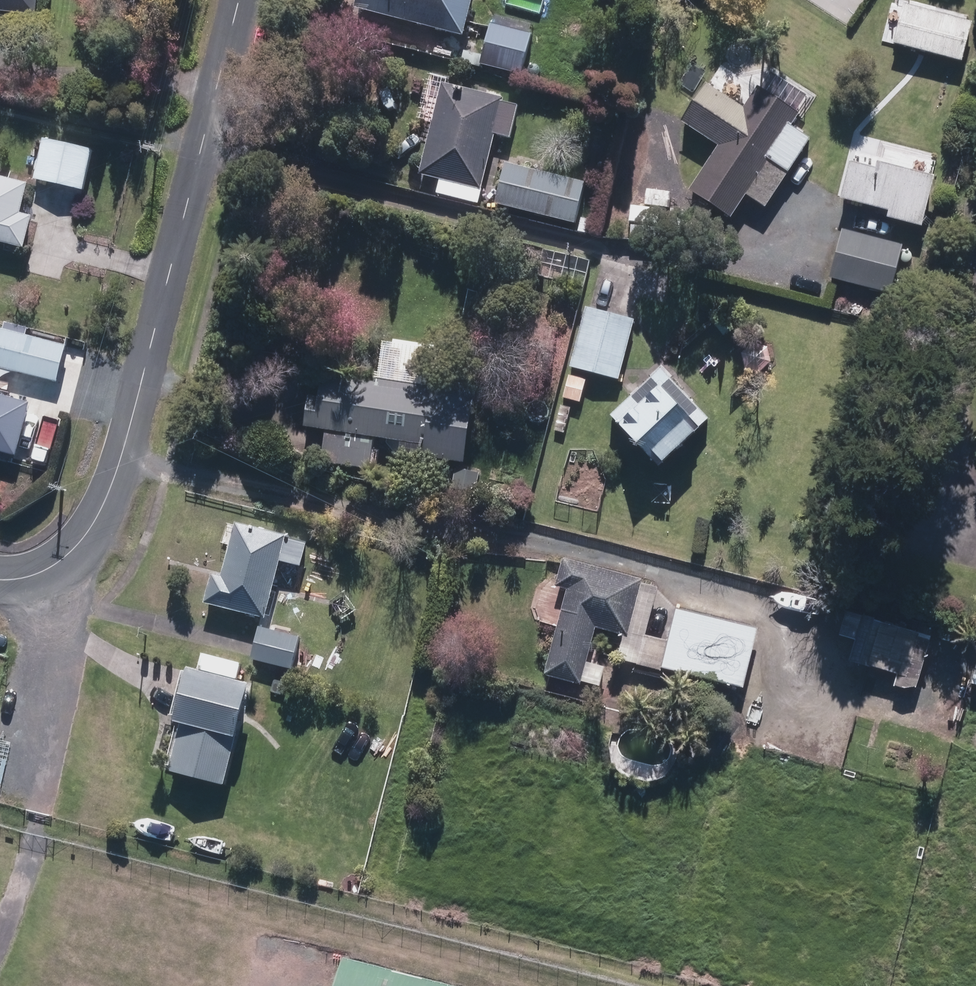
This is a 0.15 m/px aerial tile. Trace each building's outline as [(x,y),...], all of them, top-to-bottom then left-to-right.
[(40,15),(41,0),(0,0),(0,12),(40,15)] [(359,11),(465,38),(475,0),(362,0),(359,11)] [(493,25),(484,64),(523,73),(532,33),(493,25)] [(690,126),(720,145),(691,189),(735,218),(750,194),(768,206),(798,161),(812,170),(826,149),(793,128),(814,96),(737,45),(711,84),(716,87),(690,126)] [(502,112),(505,99),(449,86),(450,79),(432,75),(422,118),(436,121),(424,176),(443,181),(440,194),(482,203),(497,136),(514,140),(519,115),(502,112)] [(97,147),(45,137),(38,180),(89,189),(97,147)] [(856,155),(845,200),(892,211),(891,219),(926,227),(939,175),(856,155)] [(595,220),(581,217),(590,180),(509,161),(500,203),(575,220),(573,229),(592,234),(595,220)] [(29,247),(36,216),(26,214),(33,184),(0,177),(0,241),(29,247)] [(646,221),(648,187),(619,185),(618,219),(646,221)] [(905,244),(846,229),(833,279),(893,293),(905,244)] [(622,380),(636,320),(587,308),(573,369),(622,380)] [(28,335),(20,370),(61,380),(69,344),(28,335)] [(360,434),(389,437),(388,446),(400,462),(426,465),(427,456),(468,461),(476,391),(429,386),(430,369),(380,364),(379,382),(326,376),(324,395),(314,394),(310,428),(329,430),(325,461),(356,464),(360,434)] [(663,367),(614,415),(665,467),(714,420),(663,367)] [(590,378),(569,374),(564,398),(585,402),(590,378)] [(19,457),(34,402),(0,393),(0,452),(19,457)] [(456,470),(455,490),(477,492),(479,472),(456,470)] [(214,574),(208,601),(270,614),(282,562),(304,567),(310,540),(238,524),(227,577),(214,574)] [(592,662),(601,629),(627,636),(643,579),(568,559),(561,584),(570,587),(546,674),(602,689),(608,666),(592,662)] [(762,628),(682,608),(667,670),(746,690),(762,628)] [(864,617),(852,661),(896,673),(893,684),(918,690),(932,636),(864,617)] [(302,635),(262,627),(254,661),(295,670),(302,635)] [(256,682),(194,666),(180,723),(185,724),(173,770),(231,785),(256,682)] [(337,958),(330,985),(448,985),(337,958)]
